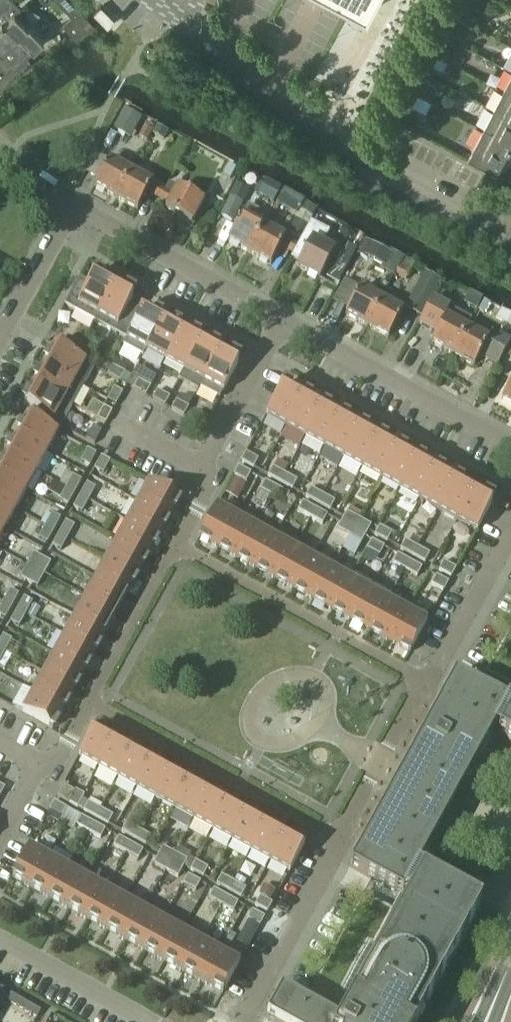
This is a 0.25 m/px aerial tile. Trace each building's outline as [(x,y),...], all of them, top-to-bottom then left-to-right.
[(27,26),(14,12),(20,6),(13,0),(0,0),(0,84),(18,67),(16,65),(43,39),(29,25),(27,26)] [(70,14),(61,24),(74,38),(78,34),(92,21),(87,16),(72,0),(56,0),(70,14)] [(364,14),(371,0),(338,0),(364,14)] [(444,9),(447,11),(456,16),(461,6),(452,1),(452,0),(448,0),(444,9)] [(107,26),(114,19),(100,5),(93,12),(107,26)] [(462,5),(461,7),(457,16),(471,23),(476,12),(462,5)] [(451,25),(456,16),(447,11),(442,20),(451,25)] [(431,64),(436,54),(427,49),(422,59),(431,64)] [(503,88),(510,93),(510,73),(503,88)] [(411,78),(407,87),(416,92),(421,83),(411,78)] [(411,102),(416,92),(407,87),(402,97),(411,102)] [(510,117),(510,93),(503,88),(493,108),(510,117)] [(510,142),(510,117),(493,108),(483,127),(510,142)] [(113,130),(130,139),(141,119),(124,110),(113,130)] [(152,134),(164,140),(168,132),(157,126),(152,134)] [(146,142),(152,131),(144,127),(138,137),(146,142)] [(467,158),(493,172),(499,161),(510,167),(510,165),(510,142),(483,127),(467,158)] [(98,180),(95,187),(116,198),(130,172),(109,160),(109,162),(98,180)] [(152,183),(130,172),(116,198),(137,210),(146,194),(159,201),(164,191),(152,184),(152,183)] [(266,180),(260,191),(276,200),(281,189),(266,180)] [(164,191),(159,201),(168,205),(165,210),(191,225),(203,202),(177,188),(173,196),(164,191)] [(284,190),(279,200),(290,206),(295,195),(284,190)] [(231,196),(220,216),(233,223),(243,203),(231,196)] [(316,209),(305,203),(288,232),(300,239),(316,209)] [(242,214),(227,242),(249,253),(264,226),(269,217),(247,205),(242,214)] [(264,226),(249,253),(271,265),(276,255),(283,259),(287,252),(292,255),(298,245),(274,232),(279,222),(269,217),(264,226)] [(292,255),(290,260),(298,264),(297,267),(319,279),(334,252),(322,246),(329,233),(310,223),(298,245),(292,255)] [(365,241),(359,252),(368,258),(382,266),(396,274),(400,267),(404,261),(404,260),(390,252),(389,254),(372,244),(372,245),(365,241)] [(357,250),(348,245),(344,254),(339,255),(329,274),(341,280),(357,250)] [(396,274),(396,275),(406,281),(410,273),(400,267),(396,274)] [(424,272),(405,309),(422,317),(441,281),(424,272)] [(79,279),(64,306),(94,322),(99,312),(114,286),(94,275),(89,284),(79,279)] [(99,312),(94,322),(126,340),(141,313),(129,306),(134,296),(114,286),(99,312)] [(360,288),(347,311),(345,315),(367,327),(375,312),(386,291),(377,286),(373,295),(360,288)] [(375,312),(367,327),(388,339),(403,312),(390,305),(395,296),(386,291),(375,312)] [(433,299),(418,326),(436,335),(431,343),(453,356),(472,321),(433,299)] [(143,309),(141,313),(126,340),(123,346),(142,357),(146,351),(163,320),(143,309)] [(510,328),(510,314),(501,309),(495,319),(510,328)] [(453,356),(474,367),(479,358),(497,367),(504,355),(510,342),(510,341),(473,319),(472,321),(453,356)] [(163,320),(146,351),(165,361),(181,331),(163,320)] [(181,331),(165,361),(184,372),(200,341),(181,331)] [(67,338),(61,350),(85,363),(91,351),(67,338)] [(200,341),(184,372),(202,382),(219,351),(200,341)] [(55,346),(44,366),(84,388),(95,369),(85,363),(61,350),(55,346)] [(219,351),(202,382),(199,388),(219,399),(239,362),(219,351)] [(125,372),(112,365),(108,374),(120,381),(125,372)] [(44,366),(33,385),(73,407),(84,388),(44,366)] [(138,380),(134,388),(146,395),(151,387),(138,380)] [(510,406),(510,382),(501,400),(510,406)] [(33,385),(22,405),(53,422),(62,427),(73,407),(33,385)] [(283,386),(266,417),(286,427),(302,397),(283,386)] [(107,401),(115,406),(122,393),(114,389),(107,401)] [(157,390),(153,399),(165,406),(170,397),(157,390)] [(302,397),(286,427),(305,438),(321,407),(302,397)] [(176,400),(171,409),(184,416),(189,407),(176,400)] [(321,407),(305,438),(324,448),(340,418),(321,407)] [(97,420),(105,425),(112,412),(103,408),(97,420)] [(196,411),(191,420),(204,427),(208,418),(196,411)] [(27,417),(16,436),(47,453),(58,434),(27,417)] [(340,418),(324,448),(343,459),(359,428),(340,418)] [(92,428),(86,440),(94,444),(101,432),(92,428)] [(359,428),(343,459),(362,469),(378,439),(359,428)] [(16,436),(6,455),(36,472),(47,453),(16,436)] [(378,439),(362,469),(381,480),(397,449),(378,439)] [(397,449),(381,480),(400,490),(416,460),(397,449)] [(80,462),(89,467),(96,455),(87,450),(80,462)] [(246,453),(241,462),(253,469),(258,460),(246,453)] [(0,466),(0,477),(26,491),(36,472),(6,455),(0,466)] [(101,457),(94,470),(103,475),(110,462),(101,457)] [(416,460),(400,490),(419,501),(435,470),(416,460)] [(276,464),(273,469),(284,475),(287,470),(276,464)] [(238,467),(233,476),(234,477),(246,483),(250,474),(238,467)] [(273,469),(268,477),(280,484),(285,475),(284,475),(273,469)] [(435,470),(419,501),(438,511),(454,481),(435,470)] [(285,475),(280,484),(292,490),(297,482),(285,475)] [(72,476),(65,488),(75,493),(81,481),(72,476)] [(16,510),(26,491),(0,477),(0,502),(16,510)] [(246,483),(234,477),(225,494),(237,501),(246,483)] [(454,481),(438,511),(456,522),(473,491),(454,481)] [(265,482),(260,491),(272,498),(277,489),(265,482)] [(148,483),(137,504),(168,519),(179,500),(148,483)] [(86,484),(80,496),(88,501),(95,489),(86,484)] [(59,500),(68,505),(75,493),(65,488),(59,500)] [(277,489),(272,498),(284,505),(289,496),(277,489)] [(310,489),(306,498),(318,504),(322,496),(310,489)] [(473,491),(456,522),(476,532),(493,502),(473,491)] [(80,496),(73,508),(82,513),(88,501),(80,496)] [(322,496),(318,504),(330,511),(334,503),(322,496)] [(5,529),(16,510),(0,502),(0,526),(5,529)] [(303,503),(298,512),(310,519),(315,510),(303,503)] [(137,504),(126,524),(158,538),(168,519),(137,504)] [(216,507),(199,538),(219,548),(236,518),(216,507)] [(315,510),(310,519),(322,525),(327,516),(315,510)] [(51,514),(45,526),(54,531),(60,519),(51,514)] [(346,514),(342,521),(354,528),(359,520),(346,514)] [(236,518),(219,548),(238,559),(255,528),(236,518)] [(359,520),(354,528),(366,535),(371,527),(359,520)] [(342,521),(338,530),(350,537),(354,528),(342,521)] [(66,522),(59,534),(67,538),(73,526),(66,522)] [(126,524),(116,542),(147,557),(158,538),(126,524)] [(38,539),(47,544),(54,531),(45,526),(38,539)] [(378,527),(374,536),(387,543),(391,535),(378,527)] [(255,528),(238,559),(257,569),(274,539),(255,528)] [(354,528),(350,537),(362,543),(366,535),(354,528)] [(60,550),(67,538),(59,534),(52,546),(60,550)] [(350,537),(343,549),(355,556),(362,543),(350,537)] [(274,539),(257,569),(276,580),(293,549),(274,539)] [(379,557),(384,548),(372,541),(367,550),(379,557)] [(116,542),(106,560),(137,576),(147,557),(116,542)] [(400,550),(413,557),(417,548),(405,542),(400,550)] [(417,548),(413,557),(425,563),(429,555),(430,555),(417,548)] [(293,549),(276,580),(295,590),(312,560),(293,549)] [(33,554),(26,566),(35,571),(42,559),(33,554)] [(397,555),(393,564),(405,571),(409,562),(397,555)] [(42,559),(35,571),(44,575),(50,563),(44,560),(42,559)] [(106,560),(95,580),(126,595),(137,576),(106,560)] [(312,560),(295,590),(314,601),(331,570),(312,560)] [(409,562),(405,571),(417,577),(422,569),(409,562)] [(443,563),(439,571),(451,578),(456,569),(443,563)] [(20,578),(26,582),(29,583),(35,571),(26,566),(20,578)] [(331,570),(314,601),(333,611),(350,581),(331,570)] [(35,571),(29,583),(31,584),(37,587),(44,575),(35,571)] [(431,585),(444,592),(448,583),(436,577),(431,585)] [(95,580),(84,599),(115,616),(126,595),(95,580)] [(350,581),(333,611),(352,622),(369,591),(350,581)] [(9,590),(3,602),(12,607),(19,595),(9,590)] [(369,591),(352,622),(371,632),(388,601),(369,591)] [(24,598),(17,610),(26,615),(31,604),(32,602),(24,598)] [(84,599),(75,617),(106,632),(115,616),(84,599)] [(388,601),(371,632),(390,642),(407,612),(388,601)] [(5,619),(12,607),(3,602),(0,608),(0,616),(5,619)] [(31,604),(26,615),(34,619),(40,609),(31,604)] [(17,610),(10,622),(19,627),(26,615),(17,610)] [(407,612),(390,642),(410,653),(427,623),(407,612)] [(75,617),(65,635),(96,651),(106,632),(75,617)] [(65,635),(55,653),(85,670),(96,651),(65,635)] [(0,641),(0,650),(4,652),(11,640),(3,636),(0,641)] [(55,653),(44,672),(75,689),(85,670),(55,653)] [(44,672),(33,693),(64,709),(75,689),(44,672)] [(415,748),(378,815),(386,819),(386,818),(387,818),(388,816),(404,825),(403,827),(405,828),(404,829),(431,844),(492,733),(510,743),(510,708),(454,676),(424,731),(415,748)] [(13,707),(22,712),(52,729),(64,709),(33,693),(23,687),(13,707)] [(95,727),(78,757),(98,768),(115,737),(95,727)] [(115,737),(98,768),(117,778),(134,748),(115,737)] [(134,748),(117,778),(136,789),(153,758),(134,748)] [(153,758),(136,789),(155,799),(172,769),(153,758)] [(172,769),(155,799),(174,810),(191,779),(172,769)] [(191,779),(174,810),(193,820),(210,790),(191,779)] [(63,786),(57,797),(77,808),(82,800),(84,796),(76,791),(75,793),(63,786)] [(210,790),(193,820),(212,831),(229,800),(210,790)] [(229,800),(212,831),(231,841),(248,811),(229,800)] [(54,802),(49,811),(51,812),(61,817),(66,809),(54,802)] [(89,803),(84,812),(95,818),(100,810),(89,803)] [(100,810),(95,818),(108,825),(113,816),(100,810)] [(248,811),(231,841),(250,852),(267,821),(248,811)] [(481,904),(417,870),(431,844),(404,829),(405,828),(403,827),(404,825),(388,816),(387,818),(386,818),(386,819),(378,815),(349,868),(407,900),(340,1021),(416,1021),(481,904)] [(80,817),(76,825),(87,832),(92,823),(80,817)] [(267,821),(250,852),(269,862),(286,832),(267,821)] [(105,830),(92,823),(87,832),(100,839),(105,830)] [(126,824),(121,833),(134,839),(139,831),(126,824)] [(139,831),(134,839),(145,846),(150,837),(139,831)] [(286,832),(269,862),(289,873),(306,843),(305,842),(286,832)] [(118,838),(114,846),(125,852),(130,844),(118,838)] [(130,844),(125,852),(138,859),(143,851),(130,844)] [(159,853),(158,856),(171,863),(176,855),(162,847),(159,853)] [(29,848),(12,878),(32,889),(48,859),(29,848)] [(187,860),(176,855),(171,863),(182,869),(183,867),(187,860)] [(157,859),(154,865),(167,872),(171,863),(158,856),(157,859)] [(48,859),(32,889),(51,899),(67,869),(48,859)] [(195,862),(191,871),(203,877),(207,869),(195,862)] [(182,869),(171,863),(167,872),(177,878),(180,872),(182,869)] [(67,869),(51,899),(70,910),(86,879),(67,869)] [(187,876),(183,884),(195,891),(199,882),(187,876)] [(221,876),(216,885),(228,891),(233,882),(221,876)] [(86,879),(70,910),(89,920),(105,890),(86,879)] [(233,882),(228,891),(241,898),(245,889),(242,887),(233,882)] [(105,890),(89,920),(108,931),(124,900),(105,890)] [(213,890),(209,898),(221,905),(226,897),(213,890)] [(226,897),(221,905),(233,912),(238,903),(226,897)] [(260,897),(255,906),(267,913),(272,904),(260,897)] [(124,900),(108,931),(127,941),(144,911),(124,900)] [(144,911),(127,941),(146,952),(163,921),(144,911)] [(252,911),(247,920),(248,920),(260,926),(264,918),(252,911)] [(248,920),(236,943),(247,949),(260,926),(248,920)] [(163,921),(146,952),(165,962),(182,932),(163,921)] [(182,932),(165,962),(184,973),(201,942),(182,932)] [(201,942),(184,973),(203,983),(220,953),(201,942)] [(220,953),(203,983),(222,994),(223,994),(239,963),(220,953)] [(303,1004),(281,992),(266,1019),(271,1021),(336,1021),(303,1004)] [(5,1005),(35,1021),(40,1012),(10,995),(5,1005)]
